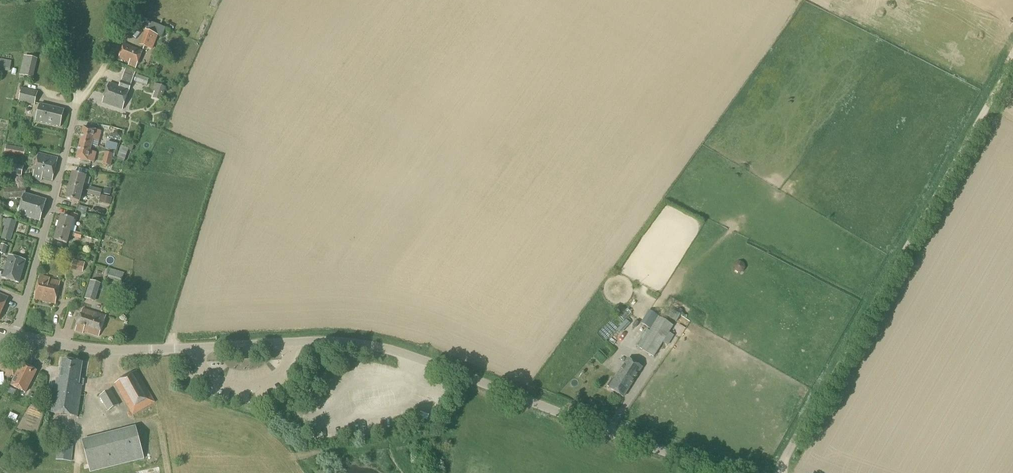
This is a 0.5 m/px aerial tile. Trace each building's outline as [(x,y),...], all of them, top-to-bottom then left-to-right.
[(125,18),(129,9),(125,7),(120,15),(125,18)] [(152,51),(158,36),(145,31),(139,46),(152,51)] [(136,69),(142,52),(124,44),(118,59),(129,63),(128,65),(136,69)] [(32,79),(37,60),(23,56),(19,76),(32,79)] [(11,61),(2,60),(3,59),(0,59),(0,70),(10,72),(11,61)] [(109,83),(102,103),(122,110),(129,90),(136,71),(126,67),(119,87),(109,83)] [(149,79),(136,75),(134,81),(147,85),(149,79)] [(157,85),(155,91),(164,94),(166,88),(157,85)] [(34,106),(37,92),(21,88),(18,102),(34,106)] [(60,127),(64,110),(39,104),(35,121),(60,127)] [(80,143),(92,146),(93,140),(99,141),(101,131),(83,127),(80,143)] [(114,132),(113,136),(116,139),(120,138),(121,134),(118,131),(114,132)] [(132,152),(134,144),(125,141),(123,147),(120,146),(116,159),(124,162),(128,151),(132,152)] [(90,151),(92,146),(80,143),(76,159),(94,163),(96,153),(90,151)] [(111,167),(112,162),(113,155),(107,154),(104,153),(102,165),(111,167)] [(52,181),(58,158),(38,154),(32,178),(41,180),(42,178),(52,181)] [(21,177),(24,166),(10,163),(7,174),(21,177)] [(69,186),(83,189),(86,176),(72,173),(69,186)] [(46,201),(25,194),(27,186),(4,186),(4,201),(22,200),(18,215),(40,221),(46,201)] [(79,203),(83,189),(69,186),(66,199),(79,203)] [(99,198),(101,190),(89,187),(87,195),(99,198)] [(110,206),(112,198),(101,195),(99,203),(110,206)] [(58,228),(70,232),(74,220),(77,221),(78,215),(71,213),(69,218),(61,216),(58,228)] [(16,222),(7,219),(1,239),(10,242),(16,222)] [(67,244),(70,232),(58,228),(54,240),(67,244)] [(19,283),(26,261),(9,256),(2,278),(19,283)] [(82,273),(84,263),(72,260),(70,270),(82,273)] [(121,283),(124,273),(110,269),(107,279),(121,283)] [(55,304),(60,282),(50,280),(50,278),(39,276),(34,299),(55,304)] [(94,302),(100,284),(90,281),(84,299),(94,302)] [(8,298),(0,294),(0,316),(8,298)] [(675,322),(680,315),(668,308),(664,315),(675,322)] [(99,337),(106,316),(83,309),(75,331),(83,334),(84,332),(99,337)] [(630,309),(622,319),(628,323),(635,313),(630,309)] [(673,326),(648,311),(640,323),(637,321),(635,325),(642,330),(645,326),(650,329),(649,331),(646,330),(636,347),(653,357),(673,326)] [(6,373),(5,376),(10,378),(11,375),(14,377),(18,367),(2,360),(0,363),(0,371),(6,373)] [(79,386),(82,363),(62,360),(59,380),(56,379),(51,413),(77,417),(82,386),(79,386)] [(622,397),(640,368),(627,360),(614,381),(611,380),(607,387),(609,388),(609,389),(622,397)] [(21,364),(10,385),(25,393),(36,371),(21,364)] [(132,415),(155,402),(136,371),(114,384),(132,415)] [(108,412),(119,405),(111,390),(99,396),(108,412)] [(48,442),(53,426),(43,423),(38,439),(48,442)] [(90,472),(144,460),(136,427),(81,440),(90,472)] [(71,462),(72,446),(58,444),(56,460),(71,462)]
